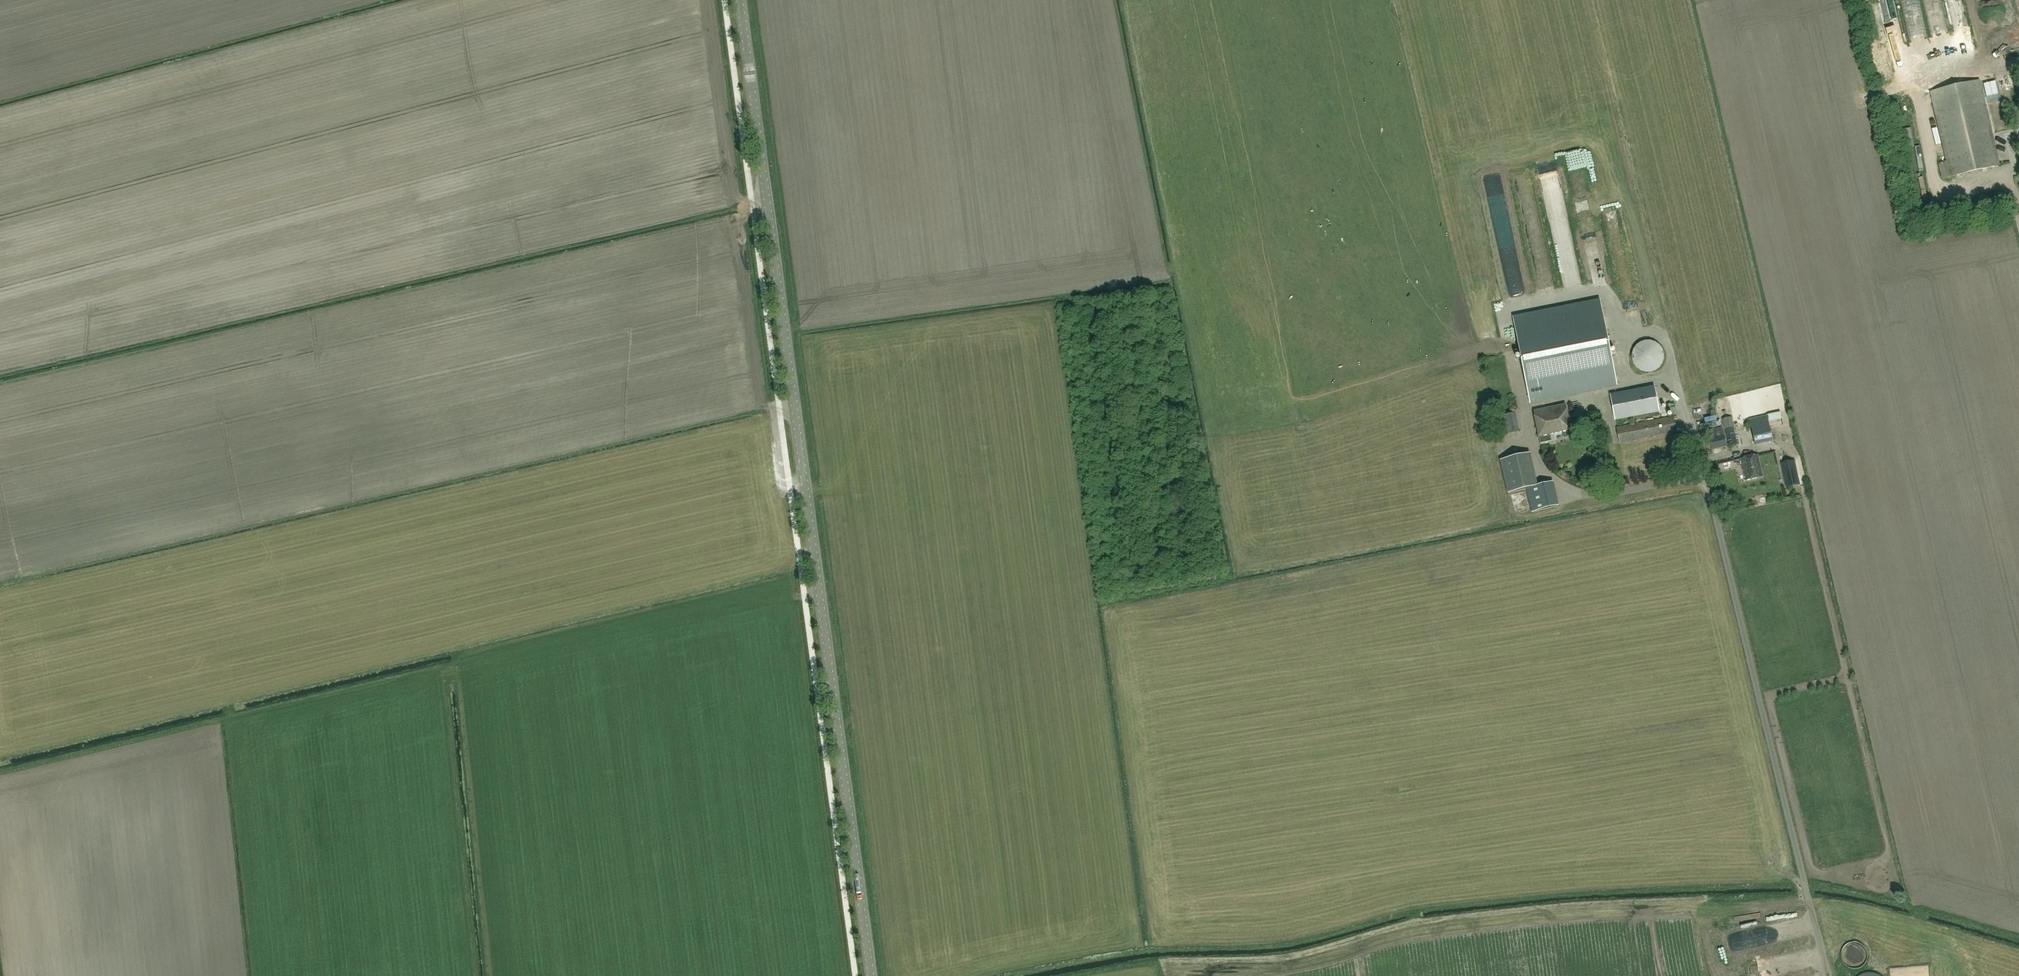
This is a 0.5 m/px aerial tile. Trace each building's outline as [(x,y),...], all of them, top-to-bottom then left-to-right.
[(1904,37),(1896,0),(1887,0),(1882,1),(1891,40),(1904,37)] [(1926,28),(1919,1),(1906,5),(1912,31),(1926,28)] [(1999,165),(1979,80),(1931,92),(1951,177),(1999,165)] [(1558,190),(1555,171),(1542,173),(1544,187),(1550,186),(1551,191),(1558,190)] [(1497,225),(1500,237),(1513,233),(1510,222),(1497,225)] [(1617,385),(1610,353),(1600,301),(1514,318),(1525,370),(1532,402),(1617,385)] [(1656,343),(1651,341),(1646,341),(1639,343),(1636,346),(1633,351),(1632,358),(1634,366),(1639,371),(1647,372),(1657,370),(1663,363),(1664,357),(1663,350),(1659,346),(1656,343)] [(1654,386),(1610,395),(1615,419),(1658,411),(1654,386)] [(1566,404),(1534,411),(1541,444),(1552,442),(1550,435),(1571,431),(1566,404)] [(1766,416),(1749,420),(1755,444),(1772,440),(1766,416)] [(1673,417),(1617,428),(1620,444),(1676,433),(1673,417)] [(1737,444),(1731,417),(1722,419),(1728,446),(1737,444)] [(1518,431),(1517,425),(1504,428),(1505,434),(1518,431)] [(1724,436),(1710,439),(1712,449),(1726,446),(1724,436)] [(1526,488),(1537,486),(1529,454),(1501,461),(1508,493),(1526,488)] [(1746,480),(1763,476),(1758,455),(1741,459),(1746,480)] [(1726,464),(1729,471),(1737,468),(1734,459),(1720,464),(1721,466),(1726,464)] [(1801,474),(1798,460),(1782,464),(1787,487),(1798,485),(1796,475),(1801,474)] [(1537,486),(1526,488),(1532,512),(1557,506),(1552,483),(1537,486)] [(1845,966),(1849,969),(1855,969),(1860,968),(1864,965),(1867,961),(1868,955),(1867,950),(1864,946),(1859,943),(1854,942),(1849,943),(1845,946),(1842,951),(1841,956),(1842,961),(1845,966)]
